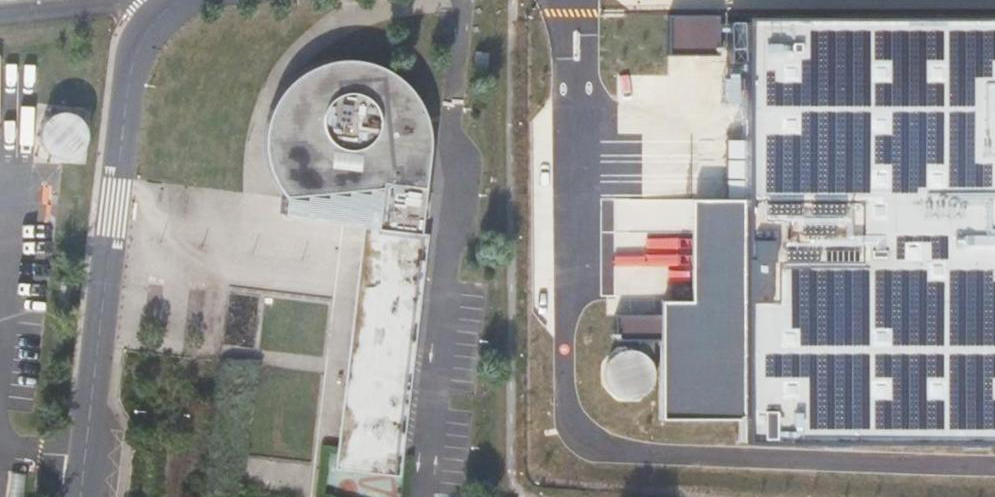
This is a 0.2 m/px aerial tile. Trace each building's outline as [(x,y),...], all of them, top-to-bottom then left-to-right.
[(717,16),(667,16),(667,57),(717,57),(717,16)] [(742,16),(741,141),(741,159),(741,161),(741,178),(741,182),(741,199),(741,200),(741,419),(741,441),(994,441),(994,17),(742,16)] [(269,177),(270,179),(272,179),(271,182),(273,185),(274,188),(277,193),(280,197),(284,201),(337,197),(337,200),(357,199),(358,195),(380,193),(366,316),(418,318),(428,238),(420,237),(424,196),(429,152),(429,145),(429,141),(429,138),(428,133),(427,125),(424,119),(422,113),(419,108),(416,101),(412,97),(407,90),(404,86),(398,81),(392,77),(386,73),(379,70),(372,67),(364,65),(358,64),(351,63),(342,63),(335,64),(328,65),(322,67),(316,69),(304,74),(298,79),(290,85),(286,89),(282,94),(277,100),(274,104),(271,111),(268,118),(266,125),(265,130),(264,138),(263,146),(263,153),(264,158),(265,165),(267,170),(269,177)] [(41,110),(42,158),(88,157),(87,108),(41,110)] [(741,141),(724,142),(724,158),(741,159),(741,141)] [(741,161),(724,161),(724,178),(741,178),(741,161)] [(741,182),(724,182),(724,198),(741,199),(741,182)] [(352,315),(366,316),(380,193),(358,195),(357,199),(337,200),(337,197),(284,201),(276,217),(343,225),(362,227),(352,315)] [(689,302),(660,302),(659,314),(659,341),(660,419),(741,419),(741,200),(690,201),(689,302)] [(659,314),(615,314),(614,341),(659,341),(659,314)] [(399,482),(402,460),(350,454),(366,316),(352,315),(333,474),(399,482)] [(402,460),(418,318),(366,316),(350,454),(402,460)] [(618,397),(629,400),(639,397),(648,390),(653,380),(653,369),(648,359),(639,352),(628,350),(618,353),(609,360),(604,370),(604,381),(609,391),(618,397)]
